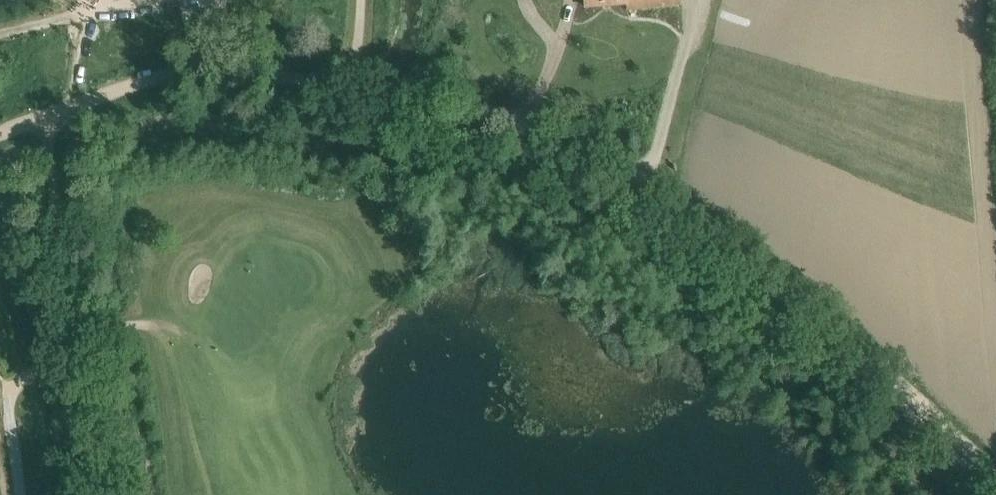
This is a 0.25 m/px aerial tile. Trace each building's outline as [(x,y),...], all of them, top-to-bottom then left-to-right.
[(587,7),(627,4),(628,9),(682,5),(682,0),(586,0),(587,7)]
